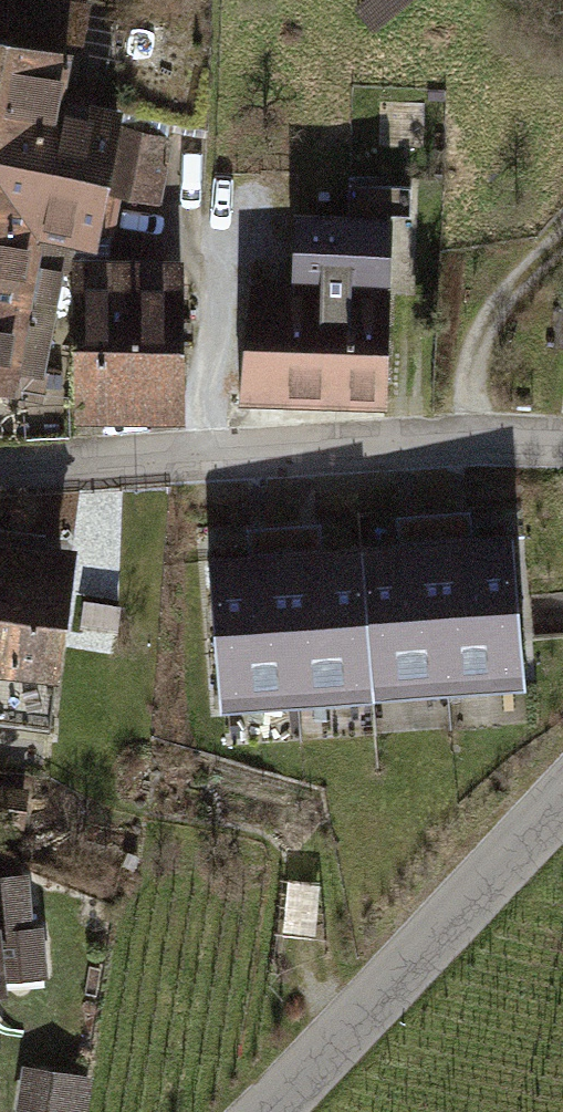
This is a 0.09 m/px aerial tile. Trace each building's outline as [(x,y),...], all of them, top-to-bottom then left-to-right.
[(79,233),(95,236),(103,193),(117,113),(54,102),(63,54),(72,6),(37,0),(0,0),(0,219),(79,233)] [(63,54),(54,102),(117,113),(103,193),(155,200),(171,123),(209,129),(212,0),(136,0),(136,34),(63,54)] [(251,293),(241,393),(384,399),(390,295),(376,295),(376,281),(394,281),(394,214),(411,214),(413,188),(350,187),(350,216),(295,215),(291,292),(251,293)] [(79,233),(0,219),(0,373),(3,374),(5,363),(17,365),(11,394),(44,400),(50,370),(41,368),(59,270),(72,273),(79,233)] [(74,347),(176,344),(174,266),(136,267),(136,285),(111,286),(110,268),(73,268),(74,347)] [(176,344),(74,347),(75,399),(176,397),(176,344)] [(448,677),(525,671),(514,535),(458,540),(456,511),(436,513),(448,677)] [(372,682),(448,677),(436,513),(412,515),(414,543),(361,547),(372,682)] [(295,688),(372,682),(361,547),(305,551),(303,523),(283,525),(295,688)] [(219,694),(295,688),(283,525),(262,526),(264,555),(209,559),(219,694)] [(53,615),(61,560),(25,556),(26,544),(0,541),(0,608),(53,615)] [(0,608),(0,718),(49,724),(56,664),(46,663),(53,615),(0,608)] [(0,882),(0,962),(1,975),(42,973),(40,931),(28,932),(25,880),(0,882)] [(87,1080),(29,1072),(23,1108),(41,1111),(82,1111),(87,1080)]
